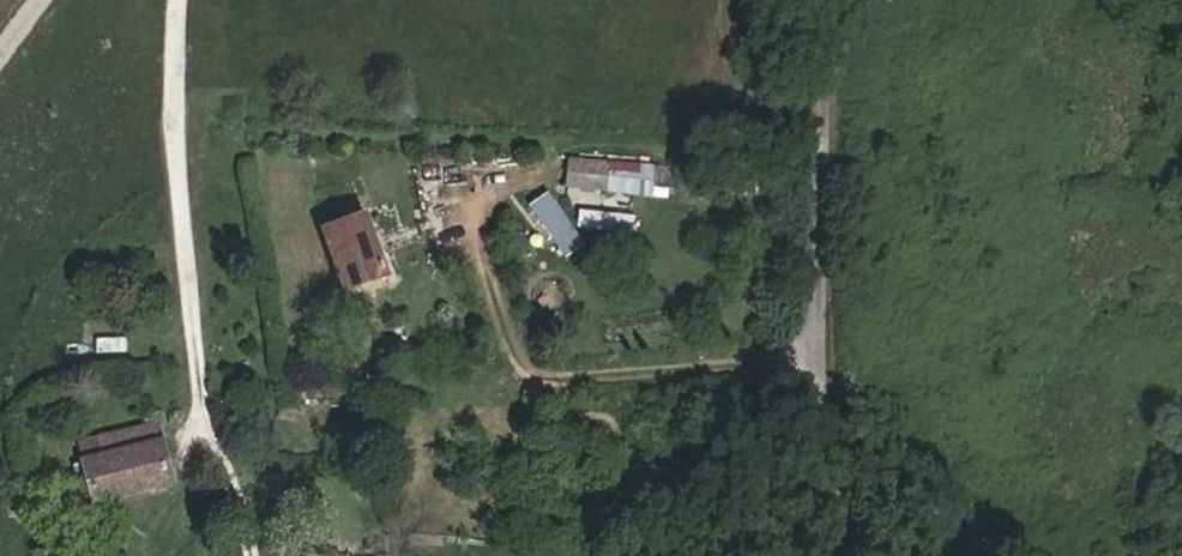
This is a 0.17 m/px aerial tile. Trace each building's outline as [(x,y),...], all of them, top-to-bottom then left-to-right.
[(606,193),(608,163),(569,160),(567,189),(606,193)] [(649,198),(651,166),(608,163),(606,193),(649,198)] [(390,274),(368,213),(328,229),(350,289),(390,274)] [(791,398),(791,389),(777,389),(777,398),(791,398)] [(172,482),(156,426),(101,439),(105,457),(82,463),(86,478),(92,504),(172,482)] [(105,457),(101,439),(78,445),(82,463),(105,457)] [(86,478),(82,463),(72,466),(75,480),(86,478)]
